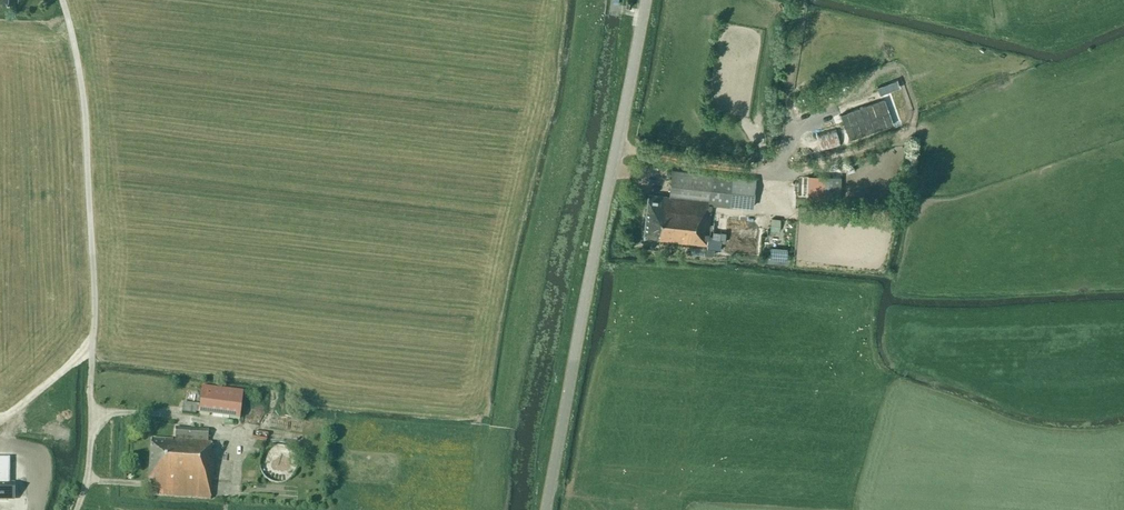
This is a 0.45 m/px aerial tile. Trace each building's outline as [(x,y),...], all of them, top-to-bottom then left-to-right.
[(884,99),(840,114),(849,139),(893,124),(884,99)] [(822,151),(842,146),(837,128),(817,134),(822,151)] [(707,245),(711,212),(708,211),(709,204),(753,208),(756,179),(712,174),(673,170),(670,196),(648,194),(644,238),(660,239),(660,240),(707,245)] [(841,177),(809,176),(808,200),(825,201),(825,199),(840,200),(841,177)] [(772,218),(771,230),(779,231),(781,219),(772,218)] [(771,248),(771,259),(787,260),(787,249),(771,248)] [(183,402),(182,412),(195,414),(195,412),(200,412),(200,413),(241,418),(244,391),(203,386),(201,404),(183,402)] [(151,456),(150,456),(149,480),(152,480),(151,495),(210,499),(212,476),(213,477),(215,455),(213,455),(214,443),(208,442),(209,429),(175,428),(175,440),(152,439),(151,456)] [(299,467),(299,465),(299,463),(299,461),(299,459),(298,458),(298,456),(297,455),(296,453),(295,451),(293,450),(292,448),(290,447),(289,447),(287,446),(285,445),(283,445),(281,445),(280,445),(278,445),(275,445),(274,446),(271,447),(269,448),(268,448),(267,450),(265,451),(264,453),(263,455),(262,456),(262,458),(261,460),(261,462),(261,464),(261,466),(261,467),(261,469),(262,471),(263,473),(263,474),(264,476),(266,477),(267,479),(268,479),(269,480),(272,482),(273,482),(276,483),(278,483),(279,483),(280,483),(282,483),(284,483),(286,482),(288,482),(289,481),(291,480),(293,479),(295,477),(296,476),(296,475),(297,473),(298,472),(298,470),(299,469),(299,467)] [(0,467),(0,496),(3,496),(3,495),(13,495),(13,481),(10,481),(10,467),(0,467)]
